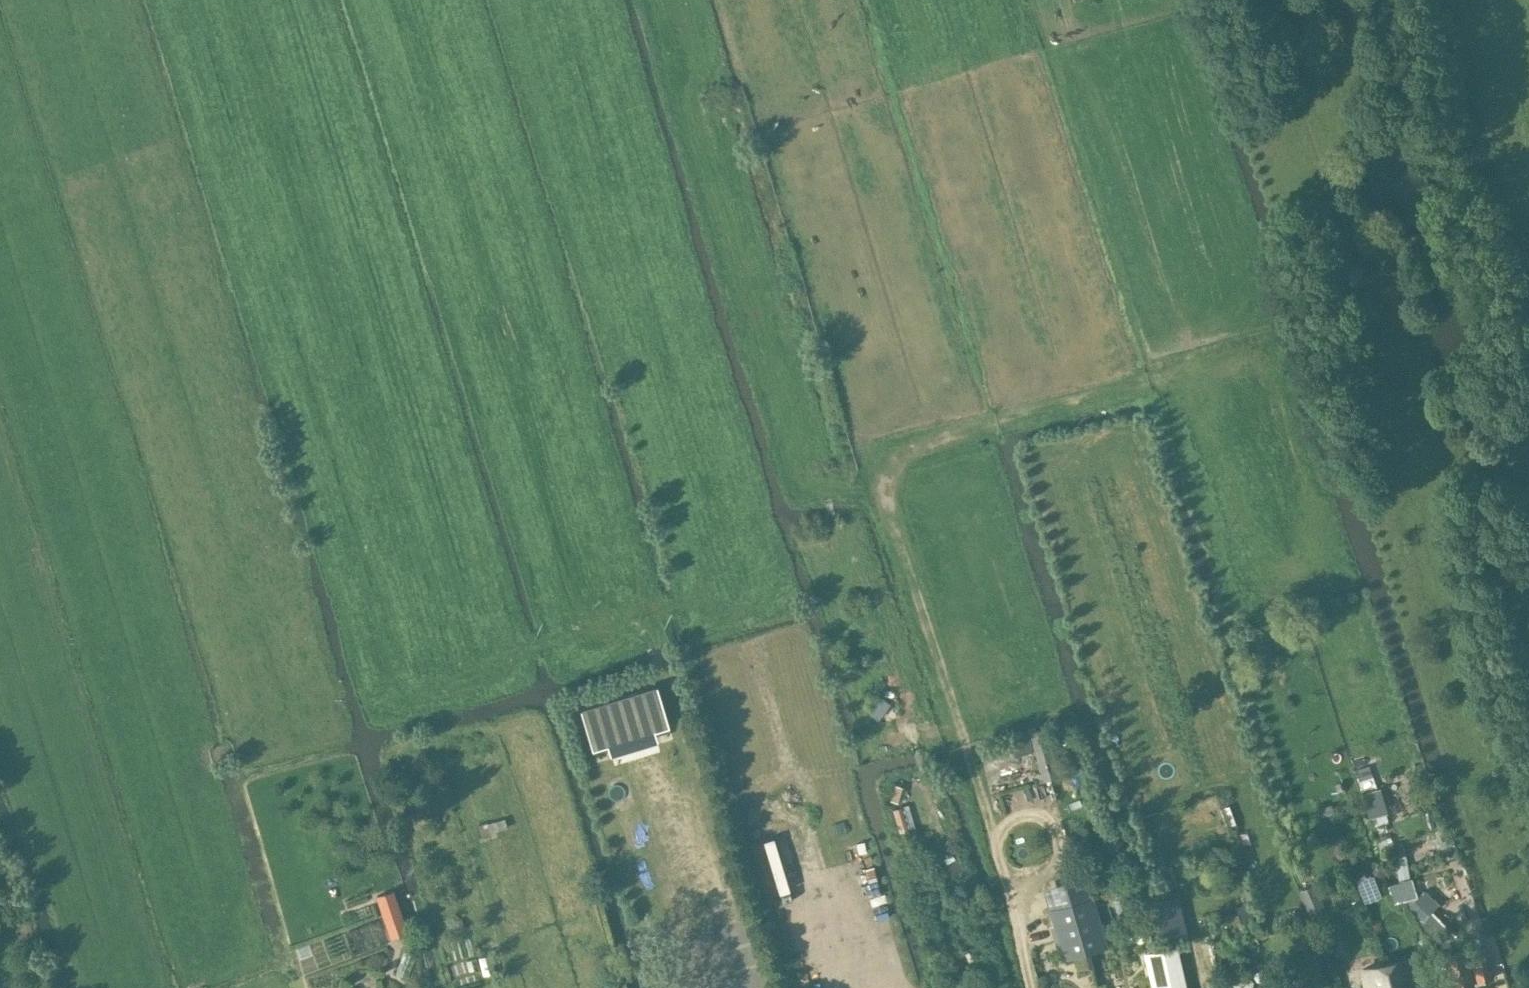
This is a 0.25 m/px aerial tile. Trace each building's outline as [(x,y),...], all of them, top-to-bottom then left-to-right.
[(894,784),(890,800),(899,802),(904,787),(894,784)] [(907,804),(892,809),(899,832),(907,830),(902,814),(909,812),(907,804)] [(488,820),(479,823),(483,836),(492,833),(491,832),(488,823),(488,820)] [(955,856),(945,869),(957,878),(967,866),(955,856)] [(1316,884),(1301,890),(1314,923),(1330,916),(1316,884)] [(392,889),(376,895),(386,923),(402,918),(392,889)] [(1107,944),(1093,896),(1050,908),(1064,956),(1107,944)] [(1338,943),(1325,949),(1335,975),(1349,969),(1338,943)] [(1145,953),(1153,987),(1185,987),(1176,946),(1145,953)] [(1464,947),(1447,951),(1457,987),(1474,987),(1476,987),(1474,982),(1478,981),(1470,952),(1466,953),(1464,947)] [(1478,981),(1496,976),(1487,947),(1470,952),(1478,981)] [(1388,960),(1392,976),(1396,976),(1400,980),(1402,984),(1401,987),(1426,987),(1418,955),(1388,960)] [(1402,984),(1400,980),(1396,976),(1392,976),(1388,960),(1363,965),(1368,987),(1401,987),(1402,984)]
